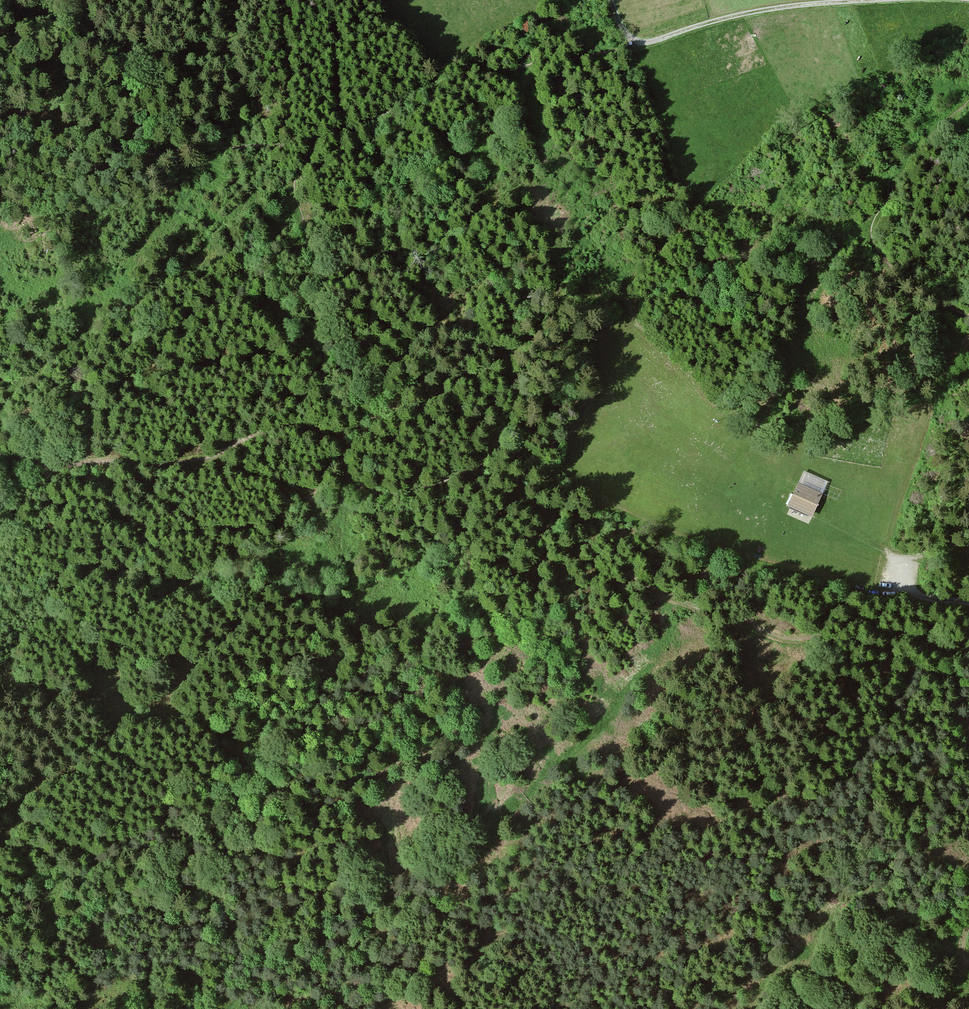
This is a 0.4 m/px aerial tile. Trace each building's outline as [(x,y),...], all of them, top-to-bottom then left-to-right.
[(786,507),(811,518),(826,484),(803,474),(798,486),(796,485),(786,507)] [(833,486),(829,495),(838,499),(841,490),(833,486)]
